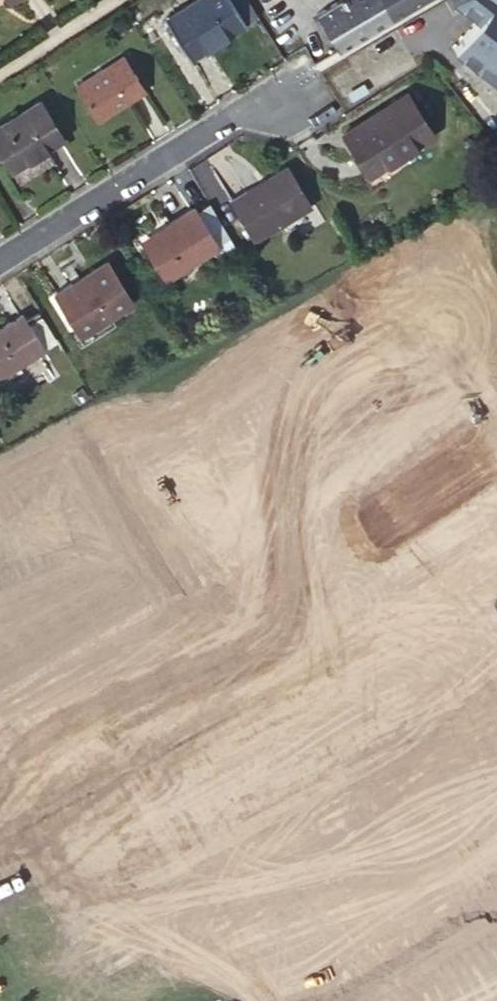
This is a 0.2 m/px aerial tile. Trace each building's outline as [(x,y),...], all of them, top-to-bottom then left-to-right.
[(230,0),(192,0),(164,18),(188,58),(245,24),(230,0)] [(246,0),(230,0),(245,24),(256,17),(246,0)] [(424,0),(340,0),(316,15),(337,51),(424,0)] [(476,17),(452,49),(496,83),(496,0),(453,0),(476,17)] [(96,117),(142,90),(121,57),(75,85),(96,117)] [(359,147),(374,172),(431,134),(404,93),(341,134),(353,152),(359,147)] [(63,137),(39,99),(0,123),(0,155),(9,169),(63,137)] [(368,175),(374,172),(359,147),(353,152),(368,175)] [(283,166),(265,178),(268,182),(246,195),(242,190),(229,199),(252,238),(308,205),(283,166)] [(268,182),(265,178),(242,190),(246,195),(268,182)] [(164,278),(217,245),(193,208),(159,228),(161,231),(142,243),(164,278)] [(79,335),(132,301),(105,259),(53,293),(79,335)] [(40,310),(25,319),(43,347),(57,338),(40,310)] [(43,347),(25,319),(22,314),(0,327),(0,375),(43,347)]
